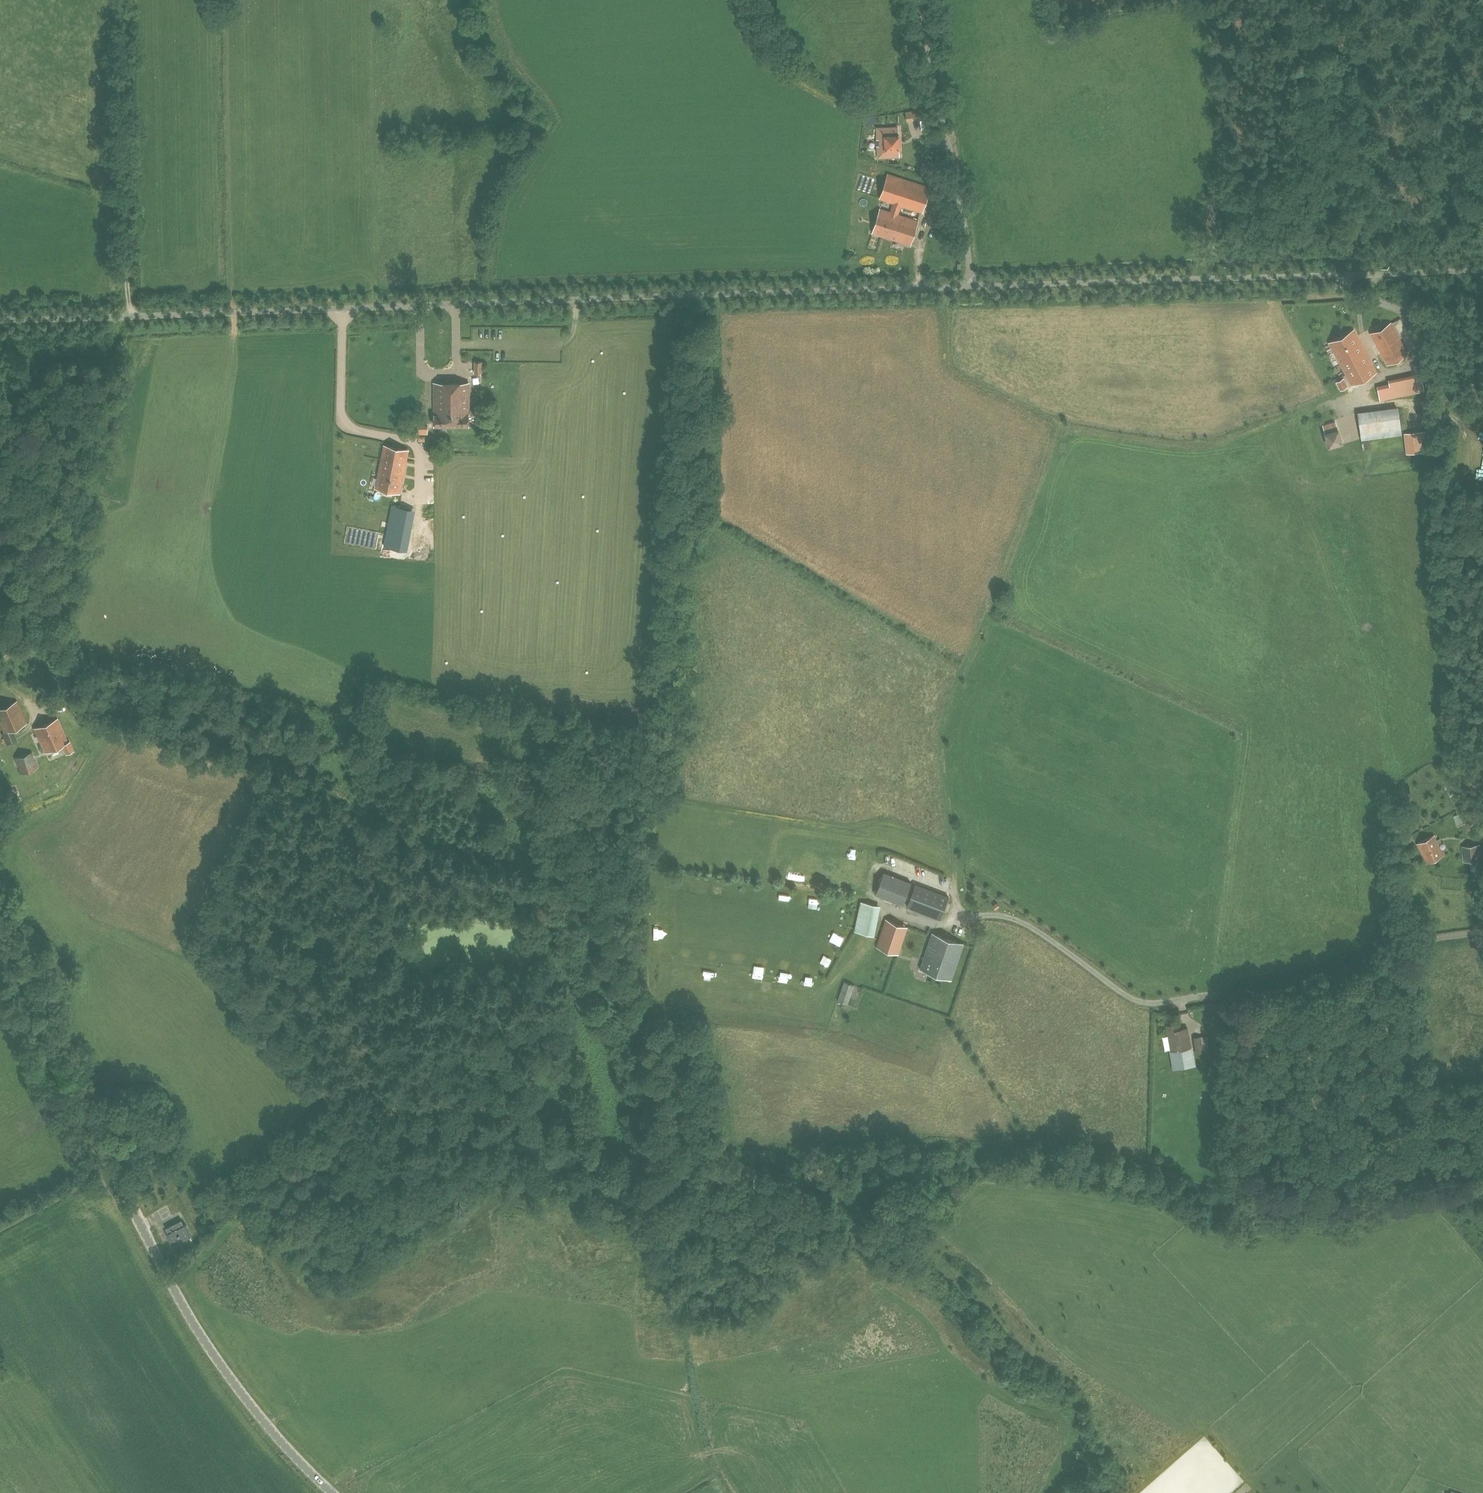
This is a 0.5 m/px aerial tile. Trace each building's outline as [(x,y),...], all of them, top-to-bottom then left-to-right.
[(899,144),(898,139),(898,127),(885,127),(877,128),(878,139),(880,139),(880,145),(878,145),(878,147),(878,156),(899,156),(899,144)] [(925,163),(923,170),(935,174),(937,166),(925,163)] [(875,222),(872,233),(882,236),(911,246),(919,220),(898,214),(901,204),(922,211),(930,188),(889,174),(881,198),(894,202),(892,209),(891,212),(885,209),(880,208),(875,222)] [(1391,323),(1371,333),(1387,363),(1407,353),(1391,323)] [(1354,330),(1330,343),(1352,384),(1376,371),(1354,330)] [(474,361),(475,373),(483,373),(483,361),(474,361)] [(1336,381),(1341,390),(1349,386),(1344,377),(1336,381)] [(434,383),(435,426),(470,425),(469,383),(434,383)] [(1389,419),(1359,424),(1361,439),(1392,434),(1389,419)] [(1341,441),(1336,421),(1323,425),(1329,445),(1341,441)] [(417,425),(417,434),(428,434),(428,425),(417,425)] [(1405,433),(1407,453),(1430,450),(1428,431),(1405,433)] [(408,450),(385,446),(377,485),(401,490),(408,450)] [(13,729),(28,722),(18,700),(0,707),(0,724),(4,733),(13,729)] [(70,740),(69,741),(58,717),(34,728),(44,753),(62,746),(66,753),(74,750),(70,740)] [(13,729),(4,733),(9,745),(18,741),(13,729)] [(15,757),(20,774),(38,768),(32,752),(15,757)] [(1434,835),(1417,843),(1427,863),(1444,855),(1438,844),(1442,842),(1440,838),(1436,839),(1434,835)] [(1464,861),(1470,860),(1471,868),(1473,880),(1478,880),(1478,879),(1481,879),(1481,872),(1482,872),(1482,868),(1482,867),(1482,863),(1482,859),(1480,844),(1463,846),(1464,861)] [(884,871),(876,893),(903,904),(912,882),(884,871)] [(940,918),(949,897),(915,883),(907,905),(940,918)] [(908,926),(886,919),(877,947),(898,954),(908,926)] [(950,985),(955,968),(932,960),(926,977),(950,985)] [(844,981),(838,999),(848,1004),(854,985),(844,981)] [(1175,1030),(1174,1024),(1166,1025),(1171,1051),(1192,1047),(1188,1027),(1175,1030)] [(1204,1052),(1204,1051),(1210,1050),(1207,1035),(1201,1036),(1193,1037),(1196,1054),(1204,1052)] [(191,1234),(186,1225),(185,1224),(184,1225),(182,1219),(166,1227),(169,1233),(168,1233),(168,1234),(173,1244),(173,1243),(173,1244),(191,1235),(191,1234)] [(190,1284),(195,1294),(200,1292),(195,1282),(190,1284)]
